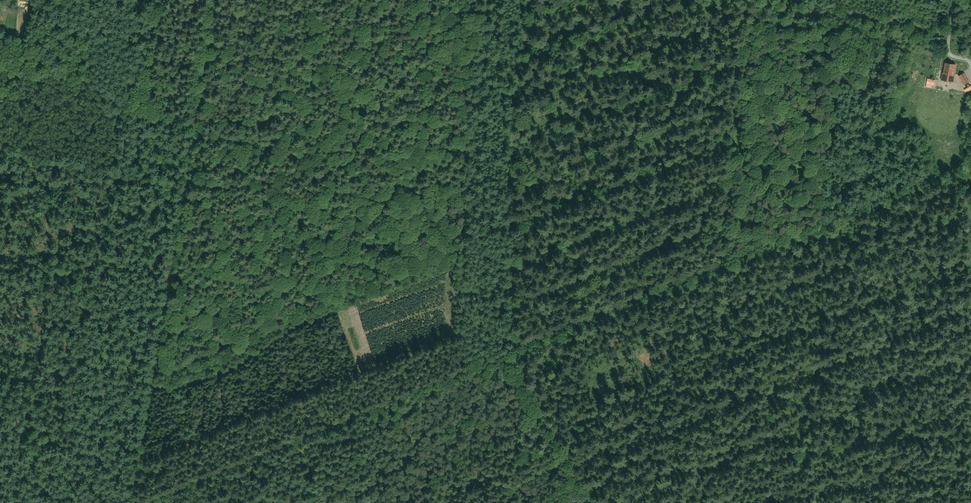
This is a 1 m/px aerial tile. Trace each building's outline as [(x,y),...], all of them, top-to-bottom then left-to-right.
[(944,62),(942,79),(954,81),(956,64),(944,62)] [(964,74),(959,77),(963,86),(969,83),(964,74)] [(929,79),(927,88),(934,90),(937,81),(929,79)]
